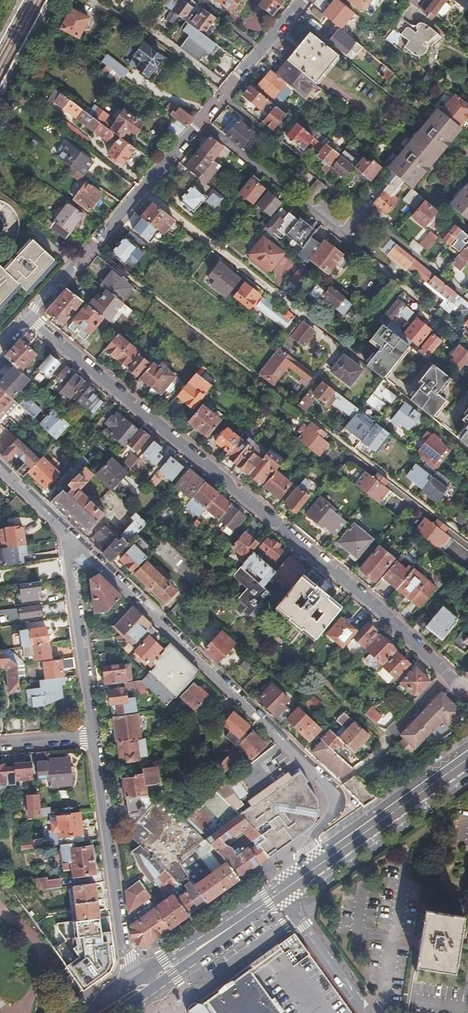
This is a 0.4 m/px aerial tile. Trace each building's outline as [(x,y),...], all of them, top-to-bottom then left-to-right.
[(163,5),(185,21),(204,34),(214,20),(201,11),(197,16),(196,14),(194,17),(188,13),(192,8),(181,0),(167,0),(163,5)] [(229,10),(237,0),(216,0),(229,10)] [(283,0),(263,0),(261,3),(259,5),(272,15),(275,11),(269,6),(270,4),(277,10),(284,1),(283,0)] [(323,15),(335,25),(340,29),(354,12),(339,0),(335,0),(323,15)] [(363,10),(371,0),(351,0),(363,10)] [(419,6),(433,16),(446,0),(424,0),(419,6)] [(467,8),(467,7),(467,0),(456,0),(467,8)] [(323,15),(311,5),(308,8),(320,18),(323,15)] [(70,7),(58,26),(76,37),(87,18),(70,7)] [(203,8),(201,11),(214,20),(216,18),(203,8)] [(210,53),(216,44),(204,34),(185,21),(180,28),(188,35),(180,47),(198,61),(207,51),(210,53)] [(358,44),(340,29),(335,25),(329,33),(334,37),(331,41),(345,54),(346,53),(349,55),(358,44)] [(405,27),(401,33),(409,40),(405,44),(406,46),(413,51),(416,54),(417,55),(419,55),(420,54),(422,53),(424,51),(426,49),(429,47),(430,45),(432,44),(434,43),(436,41),(437,40),(438,39),(437,37),(436,35),(431,32),(425,26),(424,25),(422,25),(421,25),(420,25),(419,26),(418,28),(419,29),(415,32),(414,32),(413,31),(413,30),(412,29),(410,28),(409,27),(408,27),(407,27),(405,27)] [(391,29),(385,39),(393,45),(400,35),(391,29)] [(311,32),(287,60),(315,83),(338,56),(311,32)] [(142,43),(134,54),(141,60),(136,67),(148,76),(162,57),(142,43)] [(362,47),(358,44),(349,55),(352,58),(362,47)] [(99,60),(120,76),(125,69),(104,53),(99,60)] [(287,60),(276,74),(286,83),(293,89),(303,97),(315,83),(287,60)] [(394,73),(389,69),(384,76),(388,80),(394,73)] [(276,74),(271,70),(259,85),(274,98),(275,97),(286,83),(276,74)] [(286,83),(275,97),(280,101),(283,100),(293,89),(286,83)] [(275,105),(268,99),(251,85),(243,95),(260,109),(259,111),(266,117),(270,112),(275,105)] [(111,140),(116,134),(109,129),(100,123),(86,112),(56,90),(52,96),(111,140)] [(28,102),(17,93),(15,97),(25,105),(28,102)] [(463,130),(467,125),(467,104),(459,97),(444,114),(463,130)] [(169,104),(164,110),(186,127),(193,119),(180,109),(178,111),(169,104)] [(86,112),(100,123),(108,113),(97,105),(93,110),(90,108),(86,112)] [(285,113),(275,105),(270,112),(266,117),(263,121),(272,129),(285,113)] [(120,137),(121,138),(129,128),(135,133),(142,123),(124,109),(123,111),(120,108),(118,108),(113,114),(113,117),(117,119),(109,129),(116,134),(120,137)] [(444,114),(439,110),(389,169),(390,170),(396,175),(397,176),(404,181),(414,190),(463,130),(444,114)] [(326,138),(318,132),(297,115),(293,120),(314,136),(316,139),(322,143),(326,138)] [(232,118),(221,132),(225,136),(237,122),(232,118)] [(65,120),(60,127),(85,146),(90,140),(65,120)] [(316,139),(314,136),(293,120),(291,122),(296,126),(288,136),(303,149),(309,142),(320,151),(325,145),(322,143),(316,139)] [(237,122),(225,136),(249,154),(260,140),(237,122)] [(211,135),(199,149),(213,160),(213,159),(215,158),(224,146),(211,135)] [(123,165),(136,149),(121,138),(120,137),(108,153),(123,165)] [(326,163),(319,172),(324,176),(331,166),(329,165),(338,155),(329,147),(332,143),(329,140),(329,141),(325,145),(320,151),(317,155),(326,163)] [(58,157),(83,175),(92,162),(83,155),(77,150),(68,143),(58,157)] [(332,143),(329,147),(338,155),(341,151),(332,143)] [(185,167),(197,177),(199,179),(207,185),(222,166),(213,159),(213,160),(199,149),(185,167)] [(332,168),(345,178),(351,171),(359,162),(344,150),(339,157),(340,158),(332,168)] [(155,163),(145,155),(140,162),(149,169),(155,163)] [(359,162),(351,171),(366,184),(380,167),(372,161),(370,163),(363,157),(359,162)] [(388,185),(396,175),(390,170),(381,180),(388,185)] [(404,181),(397,176),(374,203),(386,213),(398,199),(393,194),(404,181)] [(197,177),(191,184),(179,200),(193,211),(201,201),(212,209),(222,197),(212,188),(207,185),(199,179),(197,177)] [(257,183),(252,178),(239,192),(251,203),(263,188),(257,183)] [(327,187),(318,179),(303,198),(312,206),(327,187)] [(86,182),(74,198),(89,209),(101,193),(86,182)] [(467,220),(467,184),(450,205),(467,220)] [(411,210),(420,200),(408,190),(399,199),(411,210)] [(269,193),(259,204),(271,214),(281,202),(269,193)] [(425,202),(412,216),(425,226),(437,212),(425,202)] [(51,224),(48,227),(64,239),(74,226),(76,228),(80,224),(77,222),(82,215),(66,203),(51,224)] [(152,204),(141,218),(157,230),(163,235),(164,236),(166,233),(172,237),(180,227),(173,220),(152,204)] [(288,230),(296,221),(287,214),(280,208),(262,228),(279,241),(288,230)] [(157,230),(141,218),(137,223),(132,229),(148,241),(152,237),(157,230)] [(296,221),(288,230),(300,240),(310,229),(298,218),(296,221)] [(263,219),(258,225),(262,228),(267,222),(263,219)] [(453,223),(441,236),(452,245),(450,247),(457,253),(458,251),(460,252),(464,247),(467,242),(467,236),(453,223)] [(123,235),(110,251),(125,262),(131,254),(130,254),(137,245),(141,240),(128,229),(123,235)] [(310,229),(300,240),(305,244),(311,237),(314,232),(310,229)] [(157,230),(152,237),(158,241),(163,235),(157,230)] [(420,242),(428,250),(438,237),(430,230),(420,242)] [(185,232),(178,242),(189,251),(197,241),(185,232)] [(73,235),(67,242),(78,250),(84,243),(73,235)] [(263,236),(249,253),(270,270),(284,253),(263,236)] [(0,262),(0,308),(22,285),(32,294),(63,261),(38,237),(10,268),(2,260),(0,262)] [(305,244),(300,251),(328,272),(335,263),(341,268),(347,260),(341,256),(342,254),(324,240),(320,244),(311,237),(305,244)] [(464,247),(465,247),(452,263),(460,269),(467,259),(467,242),(464,247)] [(453,308),(462,298),(397,244),(389,254),(406,268),(407,266),(427,282),(448,299),(445,302),(442,306),(449,312),(453,308)] [(142,249),(137,245),(130,254),(131,254),(125,262),(129,265),(142,249)] [(457,273),(461,277),(467,269),(467,260),(457,273)] [(304,263),(292,278),(299,283),(310,269),(304,263)] [(227,297),(241,279),(220,264),(212,275),(218,280),(213,285),(227,297)] [(106,290),(120,301),(131,287),(111,271),(100,285),(106,290)] [(448,299),(427,282),(425,286),(445,302),(448,299)] [(260,295),(246,284),(235,297),(250,309),(251,306),(255,309),(256,307),(283,327),(290,319),(293,314),(286,309),(283,313),(263,298),(264,299),(262,300),(258,297),(260,296),(260,295)] [(331,286),(322,296),(344,314),(352,303),(331,286)] [(68,288),(46,311),(63,325),(69,317),(65,312),(71,305),(76,309),(83,300),(68,288)] [(89,304),(103,316),(109,320),(118,309),(126,316),(132,310),(122,303),(120,301),(106,290),(102,295),(98,292),(89,304)] [(382,323),(396,334),(400,330),(389,321),(397,312),(407,320),(416,310),(400,297),(381,318),(384,321),(382,323)] [(462,298),(453,308),(462,316),(467,309),(467,303),(462,298)] [(87,303),(69,326),(74,330),(76,328),(79,330),(76,333),(84,339),(85,338),(90,342),(99,331),(94,327),(103,316),(89,304),(87,303)] [(290,319),(283,327),(284,329),(291,320),(290,319)] [(417,319),(403,335),(417,347),(431,330),(417,319)] [(300,321),(279,347),(283,350),(291,357),(295,352),(289,347),(295,340),(303,346),(314,331),(300,321)] [(382,323),(370,340),(380,347),(377,350),(375,354),(368,363),(366,365),(382,378),(384,375),(388,371),(407,346),(409,344),(396,334),(382,323)] [(26,334),(20,340),(26,346),(33,339),(27,333),(26,334)] [(117,334),(105,348),(117,358),(129,344),(117,334)] [(441,341),(434,334),(420,351),(419,353),(431,363),(438,369),(447,358),(437,350),(435,348),(437,346),(441,341)] [(20,340),(4,356),(15,366),(20,371),(35,354),(26,346),(20,340)] [(380,347),(370,340),(367,343),(377,350),(380,347)] [(140,353),(129,344),(117,358),(128,368),(138,355),(140,353)] [(451,354),(455,358),(452,363),(460,369),(467,359),(467,352),(458,344),(451,354)] [(409,348),(407,346),(388,371),(384,375),(386,377),(409,348)] [(291,357),(283,350),(278,356),(274,353),(258,373),(262,376),(264,375),(273,383),(287,365),(302,377),(298,381),(305,386),(315,375),(309,371),(293,358),(291,357)] [(365,361),(368,363),(375,354),(372,352),(365,361)] [(49,354),(38,368),(49,377),(61,363),(49,354)] [(150,364),(138,355),(128,368),(129,369),(129,370),(133,374),(134,373),(137,375),(141,369),(144,371),(150,364)] [(343,355),(331,372),(350,385),(362,369),(343,355)] [(144,371),(139,377),(146,383),(147,382),(152,386),(168,367),(158,359),(153,364),(152,362),(150,364),(144,371)] [(438,369),(431,363),(419,378),(423,381),(421,383),(418,387),(413,393),(411,396),(408,399),(426,413),(439,396),(436,394),(447,380),(449,382),(451,379),(445,374),(440,370),(438,369)] [(20,371),(15,366),(0,382),(0,387),(12,398),(30,379),(29,378),(20,371)] [(75,375),(65,367),(56,377),(66,385),(62,391),(70,399),(85,381),(78,375),(77,376),(75,375)] [(176,377),(176,373),(168,367),(152,386),(149,390),(150,393),(153,395),(156,395),(158,392),(161,394),(165,389),(176,377)] [(445,374),(451,379),(467,392),(467,385),(449,370),(445,374)] [(200,377),(195,373),(188,382),(177,395),(192,408),(211,386),(200,377)] [(44,377),(37,386),(43,392),(51,383),(44,377)] [(179,380),(176,377),(165,389),(169,392),(179,380)] [(436,394),(439,396),(449,382),(447,380),(436,394)] [(306,393),(298,404),(303,408),(304,407),(306,408),(313,400),(310,399),(314,394),(329,406),(336,398),(338,399),(341,395),(323,381),(319,386),(314,383),(306,393)] [(380,383),(366,401),(379,411),(386,400),(392,404),(398,397),(380,383)] [(73,397),(100,419),(109,408),(96,397),(90,392),(92,390),(85,384),(73,397)] [(0,387),(0,410),(6,416),(18,403),(12,398),(0,387)] [(445,400),(439,396),(426,413),(432,417),(434,414),(439,407),(445,400)] [(26,397),(19,404),(33,418),(41,411),(26,397)] [(447,402),(445,400),(439,407),(434,414),(437,416),(447,402)] [(406,404),(392,422),(398,426),(400,424),(408,430),(420,414),(406,404)] [(202,405),(188,421),(194,426),(193,427),(200,434),(202,432),(207,437),(221,421),(202,405)] [(54,409),(40,424),(55,438),(69,423),(54,409)] [(360,409),(344,428),(376,452),(391,434),(377,423),(360,409)] [(116,412),(112,417),(118,422),(122,418),(116,412)] [(118,422),(112,417),(106,424),(110,428),(107,431),(123,445),(136,430),(122,418),(118,422)] [(320,428),(311,421),(307,426),(303,423),(296,431),(300,434),(296,439),(300,442),(319,456),(329,443),(322,437),(316,433),(320,428)] [(456,436),(460,439),(467,429),(467,427),(465,424),(456,436)] [(228,452),(240,438),(227,428),(217,442),(228,452)] [(326,432),(320,428),(316,433),(322,437),(326,432)] [(460,439),(467,446),(467,429),(460,439)] [(139,430),(127,445),(136,452),(148,438),(139,430)] [(428,440),(417,454),(426,461),(435,469),(451,450),(448,448),(438,440),(440,438),(434,433),(432,435),(427,431),(423,436),(428,440)] [(10,433),(10,432),(1,443),(7,449),(17,439),(10,433)] [(228,452),(227,453),(232,456),(230,459),(237,465),(250,450),(252,447),(255,444),(256,442),(249,437),(245,442),(240,438),(228,452)] [(39,459),(17,439),(7,449),(1,455),(23,477),(24,476),(28,471),(39,459)] [(155,466),(163,457),(161,455),(158,453),(160,450),(162,448),(154,441),(142,455),(155,466)] [(319,457),(322,459),(333,446),(329,443),(319,456),(319,457)] [(250,450),(237,465),(249,474),(262,460),(267,454),(257,446),(252,452),(250,450)] [(263,461),(251,475),(258,481),(260,479),(264,482),(274,470),(275,471),(283,461),(270,450),(269,450),(267,454),(262,460),(263,461)] [(133,455),(125,464),(130,469),(138,459),(133,455)] [(59,471),(42,456),(39,459),(28,471),(45,487),(59,471)] [(172,457),(160,471),(171,480),(183,467),(172,457)] [(110,458),(96,474),(111,488),(126,473),(110,458)] [(75,476),(85,466),(78,459),(68,469),(75,476)] [(416,463),(405,476),(437,502),(448,488),(452,483),(435,469),(426,461),(421,467),(416,463)] [(295,475),(301,479),(309,470),(303,465),(295,475)] [(93,473),(90,470),(85,466),(75,476),(68,484),(72,488),(67,493),(63,489),(50,503),(64,516),(67,513),(86,533),(106,513),(100,507),(98,508),(78,490),(93,473)] [(204,483),(187,470),(175,484),(191,498),(204,483)] [(369,495),(378,501),(388,488),(385,485),(374,477),(365,470),(354,483),(369,495)] [(275,471),(263,486),(278,499),(291,484),(275,471)] [(388,480),(377,472),(374,477),(385,485),(388,480)] [(307,476),(285,503),(296,512),(318,486),(307,476)] [(191,498),(190,500),(185,506),(198,517),(206,508),(207,508),(218,494),(205,482),(204,483),(191,498)] [(388,488),(378,501),(383,505),(393,491),(388,488)] [(121,499),(110,489),(102,498),(113,508),(121,499)] [(232,505),(218,494),(207,508),(206,508),(220,520),(232,505)] [(327,530),(335,537),(348,520),(328,503),(331,500),(323,494),(305,515),(311,520),(311,523),(316,528),(319,527),(325,532),(327,530)] [(25,504),(16,496),(7,505),(12,510),(25,504)] [(130,507),(121,499),(113,508),(122,516),(130,507)] [(232,505),(220,520),(234,531),(246,517),(232,505)] [(120,535),(123,538),(128,543),(146,523),(135,513),(131,518),(134,521),(120,535)] [(462,523),(466,518),(460,514),(457,519),(462,523)] [(432,543),(440,550),(451,536),(446,532),(450,527),(438,519),(434,523),(426,517),(415,530),(418,533),(432,543)] [(355,523),(338,542),(357,558),(373,539),(355,523)] [(25,545),(26,545),(23,526),(7,528),(0,529),(0,548),(25,545)] [(128,543),(123,538),(120,542),(103,527),(94,537),(99,541),(96,545),(103,552),(102,553),(111,562),(128,543)] [(248,529),(246,532),(253,538),(255,535),(248,529)] [(253,538),(246,532),(233,547),(246,558),(259,544),(253,538)] [(451,536),(440,550),(444,553),(455,539),(451,536)] [(181,555),(164,539),(155,549),(172,565),(181,555)] [(137,540),(119,559),(131,570),(144,557),(137,549),(141,544),(137,540)] [(268,540),(260,548),(275,561),(283,553),(279,549),(281,547),(274,541),(272,544),(268,540)] [(24,563),(23,555),(22,552),(26,551),(25,545),(0,548),(0,566),(24,563)] [(379,546),(360,568),(375,580),(394,557),(379,546)] [(289,557),(275,573),(293,587),(302,576),(306,571),(289,557)] [(203,575),(186,560),(177,569),(194,585),(203,575)] [(395,560),(383,577),(397,588),(412,568),(408,565),(405,569),(395,560)] [(147,563),(136,575),(165,604),(177,593),(167,583),(171,578),(160,568),(156,572),(147,563)] [(242,610),(249,615),(262,601),(269,592),(263,586),(241,567),(233,576),(245,587),(237,596),(246,605),(242,610)] [(428,579),(413,568),(412,568),(397,588),(411,599),(428,579)] [(108,611),(122,597),(100,575),(92,580),(97,613),(108,611)] [(293,587),(277,606),(289,616),(287,618),(300,629),(302,627),(315,638),(340,608),(302,576),(293,587)] [(433,584),(428,579),(411,599),(417,604),(433,584)] [(204,581),(200,587),(206,592),(211,587),(204,581)] [(41,582),(18,585),(19,595),(22,595),(23,599),(36,597),(36,593),(42,592),(41,582)] [(436,586),(433,584),(417,604),(420,606),(423,601),(436,586)] [(40,604),(3,609),(4,614),(13,613),(14,618),(42,615),(40,604)] [(442,605),(437,612),(432,618),(426,624),(441,637),(457,617),(442,605)] [(151,624),(132,607),(116,625),(139,648),(148,639),(142,634),(151,624)] [(416,622),(423,629),(426,624),(432,618),(424,612),(416,622)] [(340,617),(327,632),(342,646),(356,630),(340,617)] [(354,637),(365,648),(378,635),(373,631),(376,629),(369,622),(354,637)] [(156,630),(151,624),(142,634),(148,639),(150,637),(156,630)] [(467,624),(454,640),(467,652),(467,625),(467,624)] [(139,648),(116,625),(115,625),(109,626),(136,651),(137,650),(139,648)] [(27,646),(49,643),(47,626),(22,629),(24,646),(27,646)] [(221,632),(205,648),(219,661),(234,644),(221,632)] [(380,635),(367,648),(382,663),(395,650),(380,635)] [(150,637),(148,639),(139,648),(137,650),(153,665),(154,664),(157,666),(167,655),(164,652),(161,649),(162,648),(150,637)] [(51,657),(49,643),(27,646),(28,655),(34,654),(35,659),(51,657)] [(200,672),(170,643),(165,650),(166,651),(164,652),(167,655),(157,666),(149,675),(142,681),(149,689),(164,706),(174,697),(175,697),(200,672)] [(7,648),(0,650),(10,659),(19,666),(23,665),(23,661),(7,648)] [(382,663),(367,648),(366,650),(369,654),(364,658),(376,669),(382,663)] [(3,667),(5,667),(10,659),(0,650),(0,667),(3,667)] [(382,665),(393,676),(395,678),(409,664),(396,651),(382,665)] [(76,668),(74,658),(44,662),(46,674),(46,679),(49,679),(64,677),(63,672),(63,670),(76,668)] [(19,666),(10,659),(5,667),(8,670),(9,692),(20,691),(20,683),(20,679),(19,666)] [(246,660),(240,666),(250,675),(256,669),(246,660)] [(109,684),(118,683),(125,682),(132,681),(130,665),(124,665),(124,664),(104,666),(106,684),(109,684)] [(381,665),(376,671),(387,683),(393,676),(382,665),(381,665)] [(407,677),(401,682),(408,689),(409,688),(414,693),(417,693),(430,680),(430,677),(425,672),(421,673),(416,667),(412,671),(411,671),(407,675),(407,677)] [(65,685),(64,677),(49,679),(46,679),(40,680),(41,688),(31,689),(27,690),(29,698),(32,698),(33,705),(33,706),(42,706),(46,705),(46,702),(53,701),(53,699),(63,697),(61,685),(65,685)] [(30,682),(31,689),(41,688),(40,680),(30,682)] [(149,689),(142,681),(141,680),(134,681),(135,690),(149,689)] [(125,682),(118,683),(119,689),(110,690),(112,703),(113,709),(101,711),(102,717),(114,716),(121,715),(120,712),(137,710),(135,698),(126,700),(125,692),(135,690),(134,681),(132,681),(125,682)] [(273,683),(259,698),(280,719),(289,709),(284,704),(289,699),(273,683)] [(193,684),(182,696),(194,710),(209,695),(200,687),(198,689),(193,684)] [(442,691),(439,694),(447,701),(449,698),(442,691)] [(312,694),(305,701),(315,711),(322,703),(312,694)] [(403,738),(398,744),(408,753),(442,720),(447,725),(461,710),(449,698),(447,701),(439,694),(400,734),(403,738)] [(313,720),(299,707),(288,718),(302,732),(312,741),(323,729),(313,720)] [(371,707),(364,714),(374,723),(381,716),(371,707)] [(346,728),(338,737),(344,742),(354,751),(369,734),(343,710),(335,718),(346,728)] [(233,711),(223,722),(231,730),(225,736),(236,746),(237,745),(247,735),(243,731),(249,726),(233,711)] [(121,715),(114,716),(102,717),(104,731),(116,730),(118,741),(119,740),(132,739),(132,736),(141,735),(139,713),(121,715)] [(23,720),(23,718),(6,719),(7,734),(24,733),(23,720)] [(38,719),(23,720),(24,733),(39,732),(38,719)] [(338,737),(330,729),(321,738),(323,740),(313,750),(340,776),(353,767),(332,748),(335,745),(339,748),(344,742),(338,737)] [(266,745),(252,731),(247,735),(237,745),(251,759),(266,745)] [(138,738),(140,758),(149,756),(147,737),(138,738)] [(132,739),(119,740),(121,757),(124,756),(129,756),(129,758),(129,761),(141,760),(140,758),(138,738),(132,739)] [(294,762),(275,745),(225,784),(217,790),(236,807),(254,793),(261,803),(270,815),(289,843),(319,819),(320,805),(315,793),(294,762)] [(47,751),(36,752),(39,787),(50,786),(72,784),(70,757),(50,759),(51,762),(48,763),(47,751)] [(236,758),(230,751),(214,767),(220,773),(236,758)] [(25,761),(14,761),(14,764),(16,780),(34,779),(32,760),(32,752),(24,753),(25,761)] [(16,782),(16,780),(14,764),(0,765),(0,783),(16,782)] [(155,766),(141,768),(142,775),(134,776),(134,778),(122,779),(126,806),(115,808),(116,817),(127,816),(127,818),(135,824),(154,802),(146,795),(144,785),(157,783),(155,766)] [(376,797),(355,776),(343,784),(363,806),(376,797)] [(217,790),(187,818),(190,821),(196,827),(203,836),(206,839),(243,814),(243,813),(236,807),(217,790)] [(254,793),(236,807),(243,813),(243,814),(245,816),(261,803),(254,793)] [(38,795),(26,796),(27,801),(28,801),(30,816),(40,815),(38,795)] [(154,802),(135,824),(127,833),(142,844),(154,853),(158,859),(182,831),(195,842),(203,836),(196,827),(190,821),(187,818),(186,819),(159,796),(154,802)] [(84,841),(79,811),(50,815),(51,823),(53,823),(54,831),(50,831),(52,845),(59,844),(60,844),(76,842),(84,841)] [(259,844),(266,839),(255,826),(245,816),(243,814),(206,839),(207,840),(208,840),(224,858),(227,862),(240,878),(269,858),(259,844)] [(270,815),(255,826),(266,839),(259,844),(269,858),(289,843),(270,815)] [(182,831),(158,859),(166,868),(173,876),(180,885),(184,882),(189,878),(207,902),(208,901),(220,892),(240,878),(227,862),(223,866),(216,871),(195,842),(182,831)] [(236,845),(229,836),(224,840),(228,847),(232,848),(236,845)] [(33,839),(20,840),(21,849),(34,848),(33,839)] [(224,858),(208,840),(203,844),(217,863),(220,861),(224,858)] [(76,842),(60,844),(59,844),(62,863),(63,862),(64,870),(73,869),(74,875),(96,872),(92,846),(77,849),(76,842)] [(154,853),(142,844),(132,851),(140,867),(151,881),(154,879),(166,868),(158,859),(154,853)] [(173,876),(166,868),(154,879),(169,897),(161,903),(157,896),(152,900),(171,927),(181,921),(190,914),(165,883),(173,876)] [(180,885),(173,876),(165,883),(190,914),(199,908),(186,892),(180,885)] [(35,879),(37,890),(62,887),(61,879),(48,881),(47,878),(35,879)] [(199,908),(207,902),(189,878),(184,882),(190,889),(186,892),(199,908)] [(152,895),(145,886),(140,879),(126,889),(129,911),(146,899),(149,905),(144,908),(147,913),(131,924),(133,940),(146,946),(167,931),(171,927),(152,900),(149,897),(152,895)] [(95,883),(74,885),(79,920),(100,917),(95,883)] [(117,970),(113,946),(109,921),(109,917),(76,921),(69,923),(49,902),(31,914),(67,964),(71,972),(88,994),(91,992),(113,978),(117,970)] [(426,912),(417,967),(457,973),(465,918),(426,912)] [(242,945),(256,936),(251,928),(237,936),(242,945)] [(203,1003),(210,1012),(353,1012),(309,953),(296,935),(203,1003)] [(84,990),(78,983),(73,987),(79,994),(84,990)] [(203,1003),(189,1012),(190,1012),(210,1012),(203,1003)]
